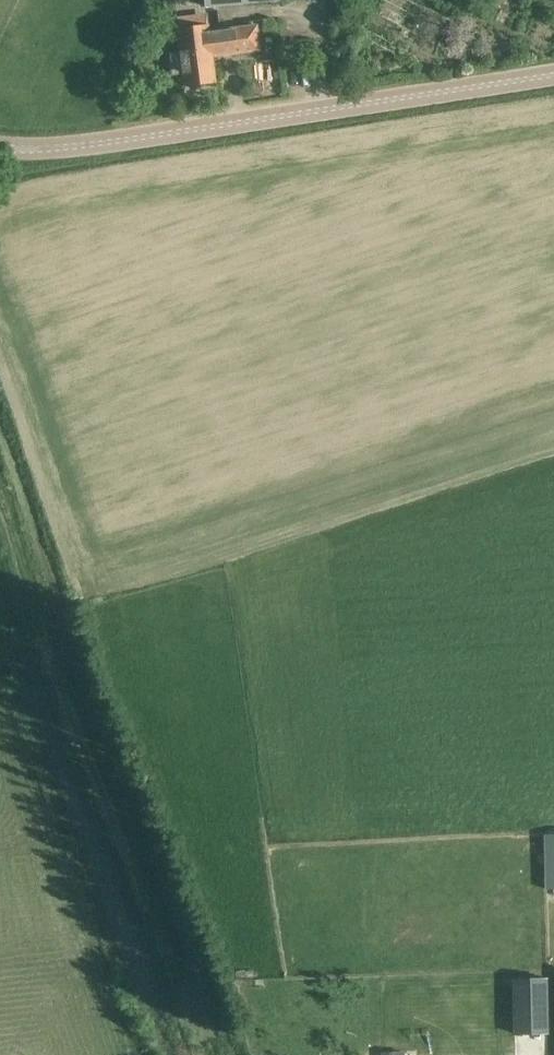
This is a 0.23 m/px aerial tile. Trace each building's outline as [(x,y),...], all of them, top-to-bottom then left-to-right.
[(204,8),(283,2),(283,0),(204,0),(204,8)] [(209,27),(208,15),(178,18),(179,30),(182,53),(170,54),(173,76),(185,74),(186,87),(215,83),(213,57),(210,32),(209,27)] [(275,18),(263,20),(265,32),(276,30),(275,18)] [(257,26),(210,32),(213,57),(260,51),(257,26)] [(546,836),(547,887),(553,887),(553,836),(546,836)] [(548,1033),(547,979),(514,979),(515,1034),(548,1033)]
